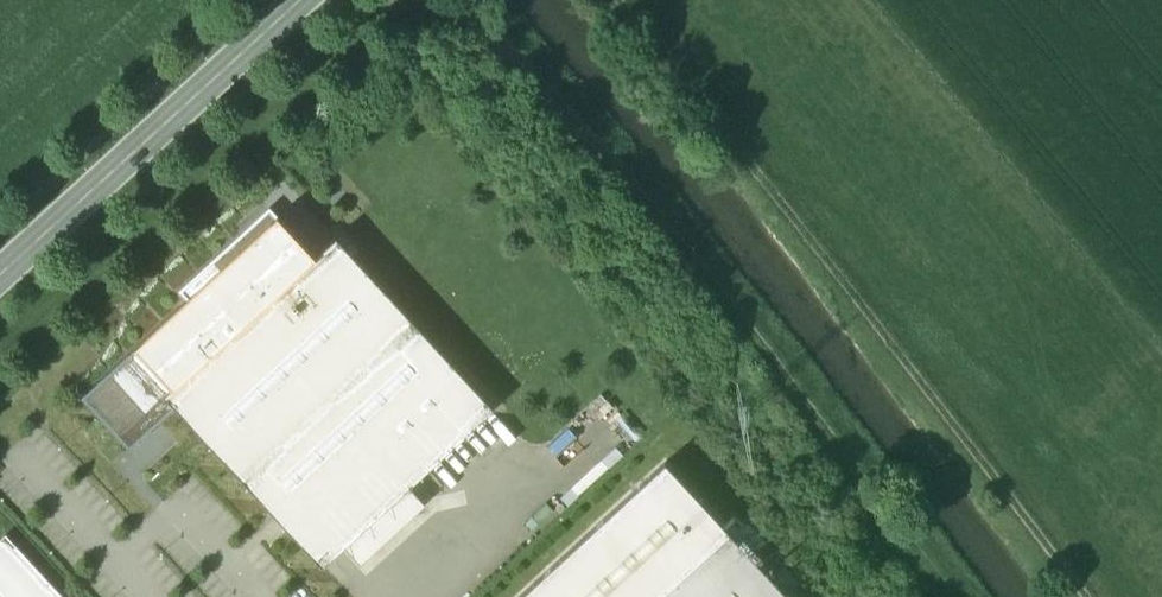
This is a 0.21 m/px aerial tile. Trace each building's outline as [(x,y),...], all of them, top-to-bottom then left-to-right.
[(168,399),(321,260),(272,206),(179,291),(188,301),(85,394),(133,446),(175,407),(168,399)] [(175,407),(323,568),(494,412),(339,244),(321,260),(168,399),(175,407)] [(519,596),(659,596),(730,532),(665,462),(519,596)] [(659,596),(790,596),(730,532),(659,596)] [(6,534),(0,540),(0,596),(64,596),(6,534)]
